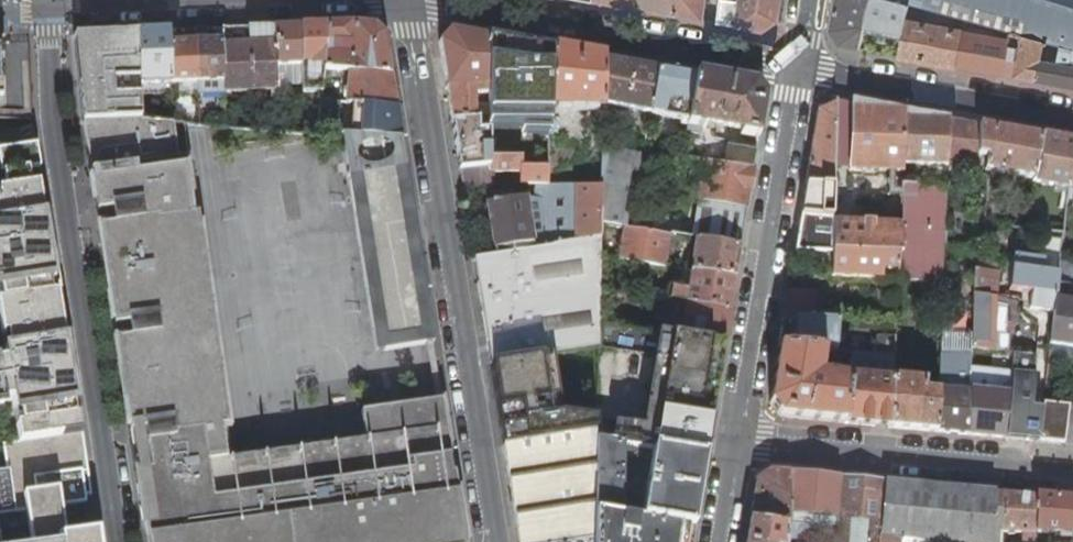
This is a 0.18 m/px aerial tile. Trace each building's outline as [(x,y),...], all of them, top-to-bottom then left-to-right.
[(597,1),(638,9),(675,15),(677,0),(597,0),(597,1)] [(708,0),(677,0),(675,15),(704,20),(708,0)] [(719,23),(740,27),(765,31),(779,21),(782,0),(743,0),(742,1),(734,0),(722,0),(719,23)] [(835,13),(866,22),(872,0),(837,0),(835,13)] [(905,32),(907,22),(910,5),(893,0),(872,0),(866,22),(905,32)] [(910,5),(923,8),(925,0),(893,0),(910,5)] [(923,8),(960,18),(967,20),(1011,32),(1023,36),(1035,0),(925,0),(923,8)] [(1023,36),(1050,43),(1061,46),(1072,49),(1072,0),(1035,0),(1023,36)] [(842,46),(860,49),(862,43),(867,44),(870,33),(864,31),(866,22),(835,13),(831,33),(842,46)] [(957,32),(907,22),(905,32),(900,56),(932,62),(957,67),(964,33),(967,20),(960,18),(957,32)] [(384,36),(372,26),(348,24),(327,25),(323,71),(347,73),(390,76),(384,36)] [(302,26),(304,82),(304,93),(308,93),(321,92),(322,83),(323,71),(327,25),(311,26),(302,26)] [(304,82),(302,26),(285,27),(276,27),(277,83),(304,82)] [(252,92),(277,91),(277,83),(276,27),(260,28),(248,28),(252,92)] [(226,93),(252,92),(248,28),(222,29),(223,43),(226,93)] [(483,85),(481,116),(482,116),(489,115),(488,85),(487,37),(452,30),(440,43),(446,83),(452,120),(474,117),(476,86),(483,85)] [(139,84),(172,83),(170,45),(169,31),(137,32),(139,84)] [(139,84),(137,32),(129,33),(122,33),(123,42),(112,43),(112,33),(84,35),(74,35),(74,40),(78,40),(84,115),(82,115),(92,179),(91,180),(122,373),(147,369),(148,371),(188,365),(187,362),(202,359),(188,272),(202,269),(194,223),(186,224),(183,208),(191,207),(178,123),(139,119),(138,89),(140,89),(139,84)] [(1009,41),(964,33),(957,67),(984,72),(1015,77),(1023,36),(1011,32),(1009,41)] [(122,33),(112,33),(112,43),(123,42),(122,33)] [(1049,48),(1050,43),(1023,36),(1015,77),(1025,79),(1037,81),(1041,61),(1044,46),(1049,48)] [(520,86),(519,42),(487,37),(488,85),(518,86),(520,86)] [(209,44),(196,44),(198,83),(199,83),(200,94),(226,93),(223,43),(209,44)] [(198,83),(196,44),(184,45),(170,45),(172,83),(180,83),(180,94),(198,93),(195,91),(195,83),(198,83)] [(526,73),(551,81),(552,48),(527,44),(526,73)] [(1072,50),(1072,49),(1061,46),(1058,64),(1041,61),(1037,81),(1065,86),(1072,88),(1072,67),(1070,66),(1071,61),(1072,50)] [(597,113),(602,113),(603,102),(605,58),(574,52),(552,48),(551,81),(550,103),(550,107),(598,107),(597,113)] [(630,111),(651,113),(654,98),(660,68),(625,62),(605,58),(603,102),(625,111),(630,111)] [(654,98),(692,104),(698,75),(673,70),(660,68),(654,98)] [(344,104),(395,109),(390,76),(347,73),(323,71),(322,83),(338,84),(346,85),(344,104)] [(688,126),(759,139),(766,97),(757,85),(720,79),(698,75),(692,104),(688,126)] [(346,85),(338,84),(336,104),(344,104),(346,85)] [(489,118),(514,118),(518,102),(519,100),(518,86),(488,85),(489,115),(489,118)] [(320,102),(321,92),(308,93),(304,134),(317,135),(318,121),(320,102)] [(801,216),(832,219),(834,170),(837,100),(834,99),(819,108),(803,200),(801,216)] [(849,171),(853,103),(837,100),(834,170),(849,171)] [(337,122),(335,136),(339,137),(351,138),(400,140),(398,123),(395,109),(344,104),(336,104),(320,102),(318,121),(337,122)] [(550,103),(518,102),(514,118),(520,118),(550,117),(550,107),(550,103)] [(849,171),(903,173),(903,171),(903,164),(906,112),(876,107),(853,103),(849,171)] [(32,111),(0,112),(0,120),(32,119),(32,111)] [(903,164),(948,165),(948,161),(950,120),(923,115),(906,112),(903,164)] [(482,122),(482,116),(481,116),(476,117),(476,132),(489,130),(489,122),(482,122)] [(476,132),(476,117),(474,117),(452,120),(460,170),(490,166),(490,156),(489,130),(476,132)] [(520,157),(548,156),(550,117),(520,118),(520,157)] [(520,157),(520,118),(514,118),(489,118),(489,122),(489,130),(490,156),(520,157)] [(948,161),(978,162),(979,155),(981,126),(965,123),(950,120),(948,161)] [(986,169),(1033,179),(1042,137),(1006,130),(981,126),(979,155),(989,157),(986,169)] [(405,167),(400,140),(351,138),(339,137),(345,173),(356,171),(361,199),(408,191),(405,167)] [(1068,195),(1072,159),(1072,142),(1056,139),(1042,137),(1033,179),(1033,182),(1057,186),(1056,193),(1068,195)] [(601,185),(631,189),(634,168),(641,169),(644,151),(601,143),(601,185)] [(0,152),(0,333),(3,332),(6,342),(1,344),(4,355),(0,356),(0,400),(15,397),(26,442),(81,435),(76,402),(74,387),(61,344),(67,343),(58,284),(52,247),(49,248),(47,234),(50,233),(47,214),(43,214),(38,186),(30,187),(28,172),(40,170),(36,147),(0,152)] [(734,149),(732,167),(753,170),(756,153),(734,149)] [(460,170),(464,190),(480,187),(488,186),(490,181),(490,172),(496,172),(496,185),(539,185),(546,185),(547,185),(548,168),(520,168),(520,157),(490,156),(490,166),(460,170)] [(704,162),(698,200),(699,200),(747,207),(751,187),(753,170),(732,167),(704,162)] [(948,165),(903,164),(903,171),(921,171),(921,176),(903,176),(901,226),(899,255),(898,281),(943,284),(945,248),(948,165)] [(430,330),(412,214),(408,191),(361,199),(356,171),(345,173),(371,339),(430,330)] [(488,186),(480,187),(483,203),(487,202),(499,201),(496,185),(496,172),(490,172),(490,181),(488,186)] [(546,185),(539,185),(536,198),(545,200),(546,185)] [(545,200),(544,246),(548,246),(562,243),(600,236),(600,222),(601,185),(547,185),(546,185),(545,200)] [(601,185),(600,222),(625,226),(631,190),(631,189),(601,185)] [(487,202),(496,248),(534,241),(526,196),(499,201),(487,202)] [(526,196),(534,241),(535,248),(544,246),(545,200),(536,198),(526,196)] [(744,226),(747,207),(699,200),(694,235),(741,243),(744,226)] [(191,207),(183,208),(186,224),(194,223),(191,207)] [(832,219),(801,216),(795,252),(813,253),(831,254),(831,252),(831,223),(832,219)] [(901,226),(831,223),(831,252),(899,255),(901,226)] [(625,226),(620,258),(687,270),(688,264),(678,263),(677,264),(666,263),(671,234),(625,226)] [(1030,309),(1054,312),(1055,300),(1057,284),(1058,276),(1042,274),(1044,262),(1053,263),(1053,265),(1060,266),(1060,264),(1063,234),(1047,232),(1044,261),(1014,257),(1012,271),(1010,282),(1009,289),(1032,292),(1030,309)] [(562,243),(561,324),(599,323),(600,289),(600,255),(600,236),(562,243)] [(698,239),(692,271),(735,279),(738,261),(741,246),(698,239)] [(496,248),(497,255),(535,248),(534,241),(496,248)] [(599,323),(561,324),(562,243),(548,246),(544,246),(535,248),(497,255),(475,259),(487,337),(492,364),(599,346),(599,323)] [(831,279),(898,281),(899,255),(831,252),(831,254),(813,253),(812,268),(832,268),(831,279)] [(689,292),(692,271),(687,270),(620,258),(600,255),(600,289),(670,301),(672,289),(689,292)] [(1042,274),(1058,276),(1060,266),(1053,265),(1053,263),(1044,262),(1042,274)] [(1060,264),(1060,266),(1058,276),(1057,284),(1072,286),(1072,266),(1060,264)] [(147,369),(122,373),(134,447),(197,437),(198,434),(200,431),(203,429),(206,428),(209,427),(213,427),(216,428),(218,429),(220,431),(222,433),(224,437),(228,465),(233,464),(202,269),(188,272),(202,359),(187,362),(188,365),(148,371),(147,369)] [(996,272),(974,270),(971,349),(993,351),(1009,351),(1010,336),(1003,335),(1003,330),(1007,330),(1007,304),(995,304),(997,273),(996,272)] [(672,289),(670,301),(687,304),(730,311),(733,293),(735,279),(692,271),(689,292),(672,289)] [(1057,284),(1055,300),(1072,303),(1072,286),(1057,284)] [(672,335),(724,343),(727,324),(730,311),(687,304),(670,301),(600,289),(599,323),(665,333),(672,335)] [(817,291),(788,290),(784,319),(796,320),(812,321),(817,291)] [(1072,347),(1072,303),(1055,300),(1054,312),(1050,344),(1072,347)] [(417,325),(415,315),(377,320),(378,330),(417,325)] [(796,320),(793,350),(834,352),(836,353),(837,332),(852,333),(853,323),(812,321),(796,320)] [(654,449),(672,335),(665,333),(599,323),(599,346),(597,439),(625,444),(654,449)] [(672,335),(654,449),(705,457),(707,448),(713,407),(724,343),(672,335)] [(878,338),(877,355),(894,357),(895,339),(878,338)] [(74,387),(67,343),(61,344),(74,387)] [(599,346),(492,364),(509,474),(520,541),(594,541),(595,513),(597,439),(599,346)] [(833,360),(834,352),(793,350),(779,349),(769,404),(778,417),(848,424),(850,379),(821,375),(823,359),(833,360)] [(971,352),(941,353),(939,392),(938,432),(953,433),(968,435),(970,367),(971,352)] [(868,426),(891,428),(893,378),(894,357),(877,355),(851,354),(850,379),(848,424),(868,426)] [(1012,371),(1011,374),(1032,377),(1035,377),(1037,356),(1014,354),(1012,371)] [(970,367),(968,435),(989,437),(1005,438),(1011,374),(1012,371),(970,367)] [(1032,377),(1011,374),(1005,438),(1016,439),(1025,440),(1032,377)] [(1035,377),(1032,377),(1025,440),(1038,441),(1042,410),(1031,409),(1035,377)] [(926,381),(893,378),(891,428),(915,430),(938,432),(939,392),(925,391),(926,381)] [(444,415),(442,401),(360,413),(365,443),(401,437),(399,422),(444,415)] [(1042,410),(1038,441),(1054,443),(1065,444),(1067,432),(1070,406),(1070,403),(1043,401),(1042,410)] [(134,447),(140,483),(147,482),(150,504),(144,505),(148,528),(286,508),(291,541),(464,541),(444,415),(399,422),(401,437),(365,443),(233,464),(228,465),(224,437),(222,433),(220,431),(218,429),(216,428),(213,427),(209,427),(206,428),(203,429),(200,431),(198,434),(197,437),(134,447)] [(90,497),(81,435),(26,442),(0,446),(0,516),(26,512),(59,508),(84,504),(83,498),(90,497)] [(622,517),(625,444),(597,439),(595,513),(622,517)] [(642,521),(654,449),(625,444),(622,517),(642,521)] [(654,449),(642,521),(688,529),(693,530),(698,501),(705,457),(654,449)] [(785,516),(789,516),(789,512),(790,473),(769,471),(756,481),(753,502),(750,521),(786,528),(786,531),(789,531),(789,522),(784,522),(785,516)] [(881,537),(885,483),(867,481),(839,478),(836,517),(834,541),(880,541),(881,537)] [(993,492),(944,488),(885,483),(881,537),(898,539),(921,541),(933,541),(990,541),(993,492)] [(990,541),(1001,541),(1002,493),(993,492),(990,541)] [(1002,493),(1001,541),(1014,541),(1014,533),(1036,533),(1036,541),(1072,541),(1072,500),(1041,497),(1036,496),(1002,493)] [(148,528),(150,541),(291,541),(286,508),(148,528)] [(789,512),(789,516),(789,522),(789,531),(786,531),(786,541),(802,541),(803,514),(789,512)] [(688,529),(642,521),(622,517),(595,513),(594,541),(683,541),(685,531),(687,532),(688,529)] [(836,517),(803,514),(802,541),(834,541),(836,517)] [(786,531),(786,528),(750,521),(747,541),(786,541),(786,531)]
